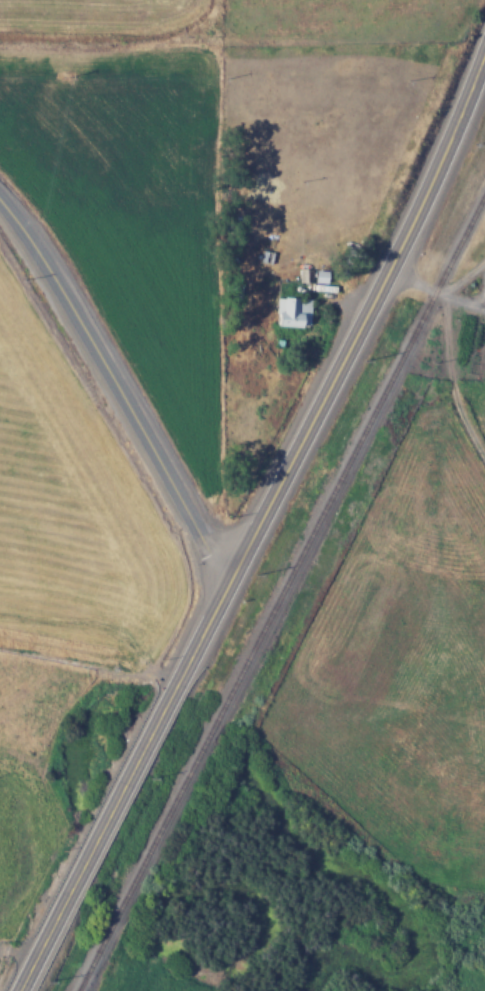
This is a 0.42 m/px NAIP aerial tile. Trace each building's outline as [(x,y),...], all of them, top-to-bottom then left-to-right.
[(310,327),(311,297),(276,296),(275,325),(310,327)]
